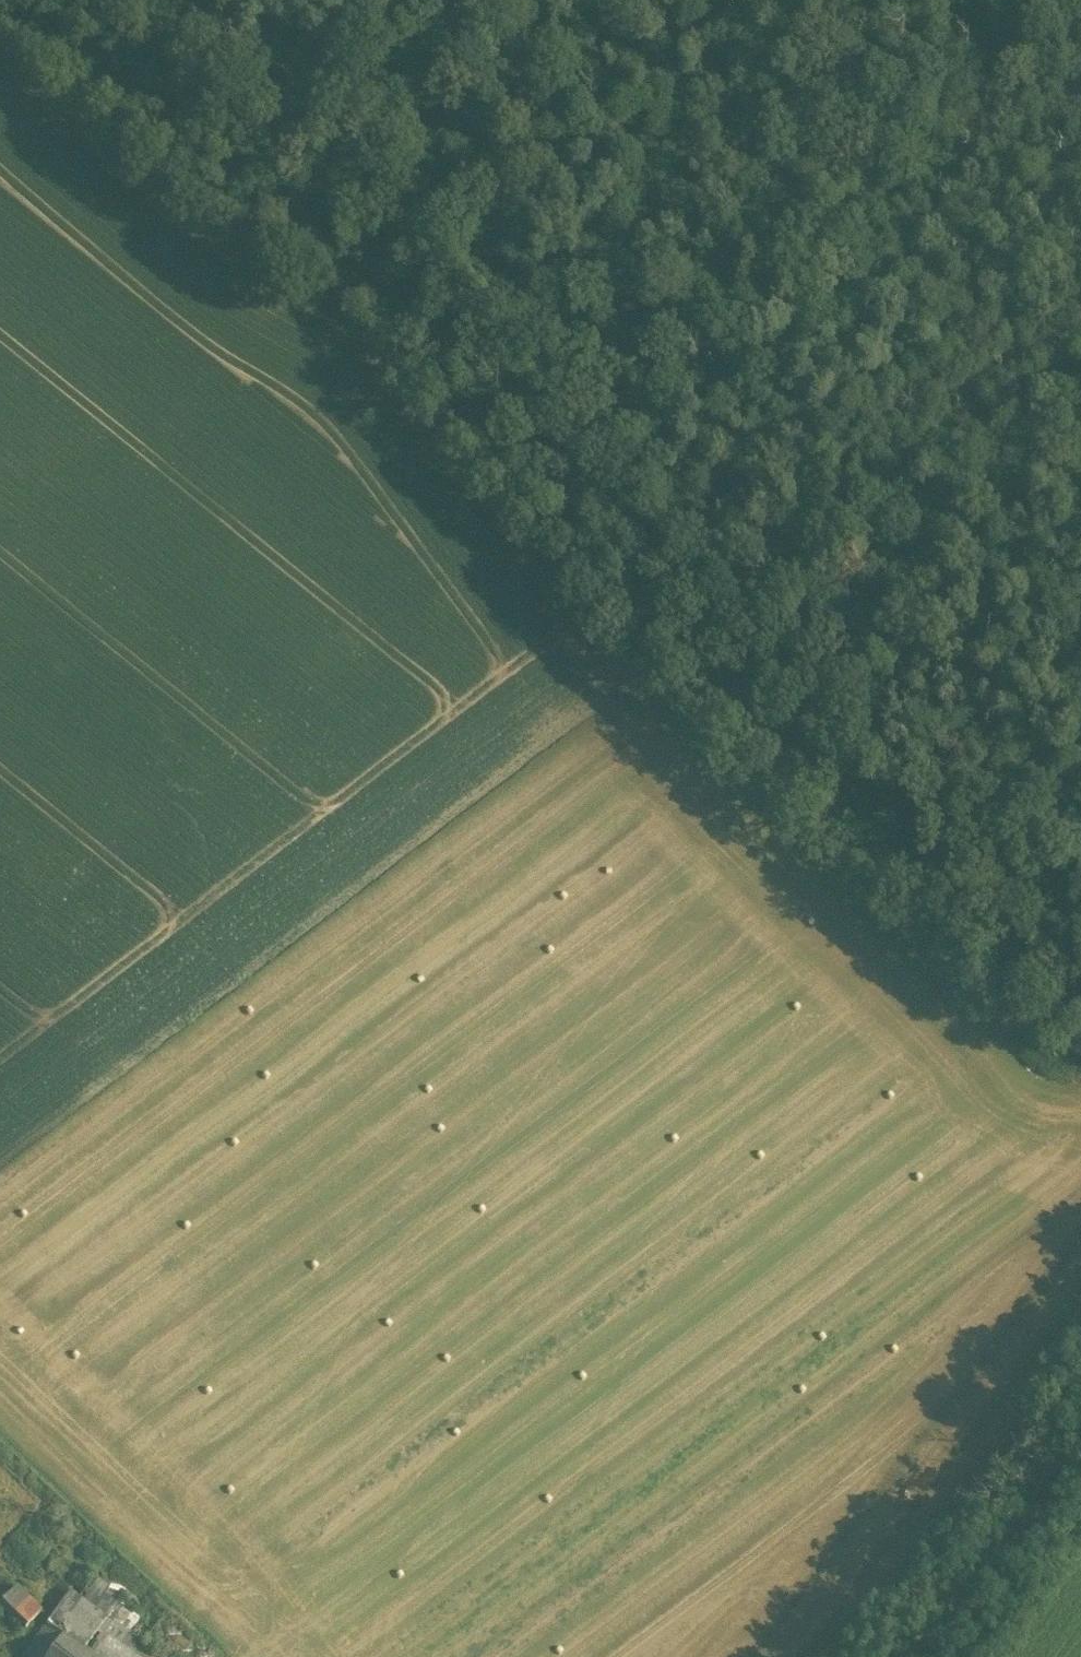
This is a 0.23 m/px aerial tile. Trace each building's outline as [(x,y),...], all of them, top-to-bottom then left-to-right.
[(70,1593),(112,1624),(123,1608),(129,1600),(84,1570),(70,1593)] [(20,1627),(26,1629),(42,1613),(17,1588),(1,1603),(2,1604),(1,1604),(11,1615),(9,1617),(20,1627)] [(70,1593),(47,1625),(93,1656),(159,1656),(141,1644),(112,1624),(70,1593)] [(123,1608),(112,1624),(141,1644),(152,1629),(123,1608)] [(47,1625),(25,1656),(93,1656),(47,1625)]
